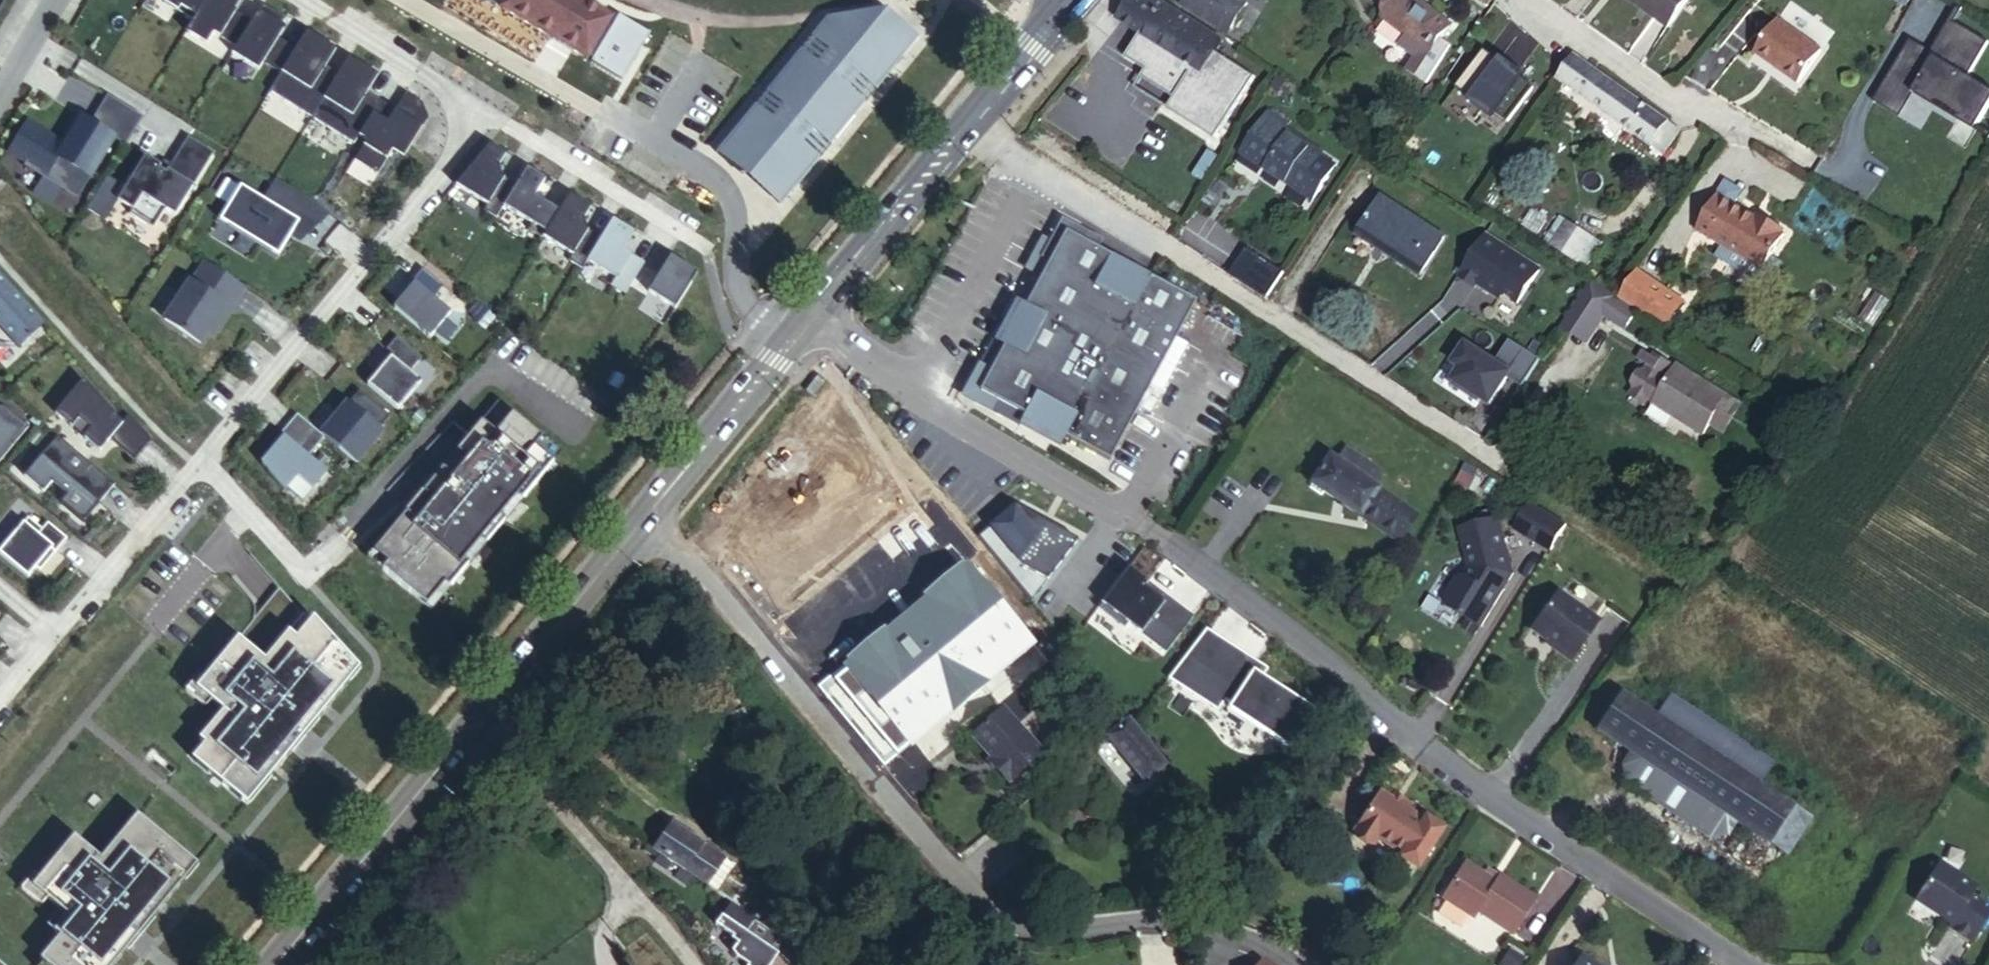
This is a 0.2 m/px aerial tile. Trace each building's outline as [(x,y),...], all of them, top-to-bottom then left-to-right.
[(180,10),(182,5),(197,15),(207,0),(164,0),(180,10)] [(187,31),(208,44),(215,33),(237,47),(253,22),(236,11),(242,0),(207,0),(197,15),(187,31)] [(487,6),(613,75),(635,37),(599,22),(610,6),(598,0),(491,0),(487,6)] [(1116,18),(1139,33),(1124,58),(1145,71),(1141,78),(1174,98),(1167,108),(1215,137),(1253,75),(1213,51),(1219,40),(1157,0),(1130,0),(1116,18)] [(1186,0),(1184,0),(1181,5),(1227,36),(1229,34),(1186,0)] [(1229,34),(1248,10),(1235,0),(1186,0),(1229,34)] [(1450,46),(1442,40),(1451,27),(1417,0),(1402,0),(1388,20),(1408,36),(1401,45),(1416,58),(1409,70),(1428,82),(1450,46)] [(1669,27),(1688,0),(1629,0),(1669,27)] [(1910,4),(1910,3),(1920,10),(1927,0),(1904,0),(1910,4)] [(286,19),(264,5),(253,22),(237,47),(233,54),(260,70),(265,63),(282,73),(297,49),(276,36),(286,19)] [(749,166),(787,197),(915,39),(883,13),(822,20),(713,155),(739,176),(749,166)] [(1826,52),(1781,19),(1757,52),(1801,84),(1826,52)] [(1980,127),(1988,111),(1988,89),(1971,78),(1988,47),(1988,42),(1957,23),(1937,57),(1913,43),(1907,54),(1913,58),(1910,65),(1903,60),(1888,84),(1912,98),(1917,90),(1980,127)] [(282,73),(271,91),(313,118),(339,75),(326,67),(325,62),(334,48),(307,32),(297,49),(282,73)] [(1486,53),(1458,90),(1484,110),(1487,107),(1508,123),(1535,89),(1486,53)] [(1573,71),(1580,60),(1575,56),(1567,67),(1573,71)] [(373,72),(350,58),(339,75),(313,118),(355,144),(360,136),(382,101),(367,92),(366,94),(361,91),(373,72)] [(1567,67),(1558,80),(1664,154),(1680,130),(1580,60),(1573,71),(1567,67)] [(34,132),(16,161),(29,174),(25,181),(58,212),(72,189),(82,195),(111,148),(122,154),(144,118),(108,96),(91,123),(83,118),(64,151),(34,132)] [(397,110),(382,101),(360,136),(369,140),(357,160),(379,174),(394,150),(405,157),(429,118),(422,103),(413,97),(409,103),(403,100),(397,110)] [(1284,127),(1267,115),(1262,121),(1279,133),(1284,127)] [(1279,133),(1262,121),(1239,153),(1262,170),(1260,172),(1306,206),(1331,171),(1279,133)] [(146,159),(118,203),(133,212),(130,216),(153,231),(174,197),(184,203),(214,154),(188,138),(168,172),(166,175),(159,171),(161,168),(146,159)] [(491,145),(457,186),(487,204),(484,210),(497,218),(501,213),(515,190),(494,176),(507,155),(491,145)] [(515,190),(501,213),(530,231),(526,236),(540,244),(543,239),(558,216),(533,201),(546,180),(528,168),(515,190)] [(274,177),(261,199),(264,201),(277,179),(274,177)] [(242,188),(231,207),(244,214),(236,226),(281,254),(297,230),(302,222),(299,220),(311,200),(277,179),(264,201),(261,199),(242,188)] [(58,212),(67,220),(82,195),(72,189),(58,212)] [(1759,215),(1720,191),(1698,226),(1728,244),(1722,254),(1759,277),(1787,233),(1784,231),(1787,227),(1770,217),(1768,221),(1759,215)] [(558,216),(543,239),(572,257),(569,262),(583,271),(586,265),(600,242),(579,229),(592,208),(571,195),(558,216)] [(1355,235),(1374,247),(1377,241),(1423,270),(1443,238),(1378,196),(1355,235)] [(302,222),(297,230),(302,233),(332,215),(318,204),(311,200),(299,220),(302,222)] [(231,207),(222,221),(280,257),(281,254),(236,226),(244,214),(231,207)] [(1770,217),(1761,211),(1759,215),(1768,221),(1770,217)] [(600,242),(586,265),(615,283),(612,289),(625,297),(643,268),(622,255),(635,234),(613,221),(600,242)] [(1095,245),(1054,223),(1032,263),(1041,268),(1017,311),(1009,306),(986,347),(995,352),(965,408),(1010,431),(1011,430),(1051,451),(1056,441),(1101,465),(1187,308),(1089,255),(1095,245)] [(1567,227),(1552,249),(1574,264),(1589,242),(1567,227)] [(1500,245),(1485,235),(1459,276),(1475,286),(1477,283),(1493,293),(1496,289),(1518,304),(1540,271),(1501,243),(1500,245)] [(1377,241),(1374,247),(1419,276),(1423,270),(1377,241)] [(672,257),(650,292),(677,308),(699,274),(672,257)] [(191,282),(166,319),(202,343),(208,333),(226,306),(231,309),(246,288),(207,262),(193,283),(191,282)] [(406,293),(394,308),(430,338),(461,301),(423,269),(412,282),(414,284),(406,293)] [(1638,269),(1620,295),(1664,327),(1683,300),(1638,269)] [(16,345),(43,320),(0,273),(0,328),(16,345)] [(1591,281),(1574,307),(1599,322),(1611,303),(1615,296),(1591,281)] [(412,282),(404,291),(406,293),(414,284),(412,282)] [(1628,314),(1611,303),(1603,316),(1620,327),(1628,314)] [(208,333),(213,336),(231,309),(226,306),(208,333)] [(43,320),(16,345),(20,349),(47,325),(43,320)] [(394,356),(368,386),(398,411),(422,381),(411,372),(423,357),(398,337),(387,351),(394,356)] [(1507,380),(1522,390),(1540,360),(1509,341),(1495,364),(1466,345),(1453,365),(1461,370),(1450,387),(1478,405),(1480,401),(1483,397),(1492,403),(1507,380)] [(1652,403),(1674,368),(1671,366),(1672,363),(1655,353),(1645,368),(1638,370),(1630,383),(1632,391),(1648,400),(1652,403)] [(1726,398),(1676,366),(1674,368),(1652,403),(1703,435),(1726,398)] [(825,381),(816,375),(804,389),(812,396),(825,381)] [(89,386),(63,409),(77,425),(84,418),(95,430),(88,437),(102,453),(128,429),(89,386)] [(1648,400),(1632,391),(1629,396),(1645,405),(1648,400)] [(351,404),(324,436),(327,439),(359,465),(385,435),(381,431),(392,418),(360,392),(350,403),(351,404)] [(406,513),(373,553),(387,564),(382,569),(427,607),(445,586),(450,589),(470,565),(465,562),(482,542),(486,546),(507,520),(503,517),(519,498),(524,501),(556,462),(538,447),(544,440),(499,402),(422,494),(427,497),(411,516),(406,513)] [(350,403),(323,435),(324,436),(351,404),(350,403)] [(0,407),(0,461),(29,427),(5,407),(0,407)] [(287,439),(264,466),(287,493),(299,478),(315,491),(329,474),(310,458),(327,439),(324,436),(323,435),(300,416),(283,436),(287,439)] [(58,436),(25,476),(44,492),(52,483),(67,495),(61,503),(84,522),(115,484),(58,436)] [(564,455),(545,439),(544,440),(538,447),(556,462),(557,463),(564,455)] [(1413,513),(1373,487),(1378,476),(1343,453),(1337,462),(1328,456),(1310,484),(1395,541),(1413,513)] [(405,512),(406,513),(411,516),(427,497),(422,494),(421,493),(405,512)] [(508,521),(524,502),(524,501),(519,498),(503,517),(507,520),(508,521)] [(1570,529),(1535,506),(1519,531),(1554,553),(1570,529)] [(1417,516),(1413,513),(1395,541),(1399,543),(1417,516)] [(1017,514),(982,544),(1034,606),(1079,547),(1050,532),(1044,541),(1030,530),(1017,514)] [(0,553),(0,554),(29,578),(35,570),(48,555),(51,558),(61,546),(29,519),(0,553)] [(1453,609),(1485,629),(1506,594),(1504,593),(1510,583),(1513,583),(1518,576),(1503,522),(1464,532),(1473,565),(1475,571),(1469,583),(1465,581),(1452,602),(1453,609)] [(471,566),(487,547),(486,546),(482,542),(465,562),(470,565),(471,566)] [(372,552),(367,558),(381,570),(382,569),(387,564),(373,553),(372,552)] [(35,570),(39,573),(51,558),(48,555),(35,570)] [(965,563),(816,683),(884,767),(1033,647),(965,563)] [(1148,588),(1129,574),(1098,614),(1125,634),(1129,629),(1168,658),(1177,645),(1152,626),(1165,607),(1145,592),(1148,588)] [(427,607),(432,611),(450,589),(445,586),(427,607)] [(1568,663),(1596,623),(1556,594),(1529,631),(1554,649),(1553,652),(1568,663)] [(205,744),(193,759),(242,800),(266,772),(270,776),(295,745),(291,741),(313,715),(317,719),(348,681),(344,677),(355,664),(313,618),(297,639),(289,632),(277,646),(285,653),(273,667),(238,639),(197,689),(232,717),(220,732),(212,726),(200,739),(205,744)] [(1188,658),(1169,683),(1216,714),(1223,703),(1290,748),(1312,716),(1261,682),(1267,674),(1258,667),(1255,671),(1230,654),(1215,677),(1188,658)] [(1653,717),(1619,696),(1597,730),(1631,753),(1653,717)] [(1667,701),(1655,719),(1760,786),(1772,767),(1667,701)] [(1008,780),(1044,752),(1005,706),(974,731),(998,760),(994,763),(995,764),(1008,780)] [(1653,717),(1631,753),(1633,754),(1769,843),(1793,807),(1760,786),(1655,719),(1653,717)] [(1166,765),(1128,720),(1105,739),(1143,784),(1166,765)] [(1727,833),(1735,821),(1629,752),(1621,765),(1625,783),(1709,837),(1727,833)] [(993,754),(988,759),(993,766),(995,764),(994,763),(998,760),(993,754)] [(1379,791),(1352,831),(1370,844),(1375,838),(1400,855),(1423,821),(1406,810),(1391,799),(1379,791)] [(1410,805),(1394,794),(1391,799),(1406,810),(1410,805)] [(1793,807),(1769,843),(1786,853),(1808,817),(1793,807)] [(1423,821),(1398,857),(1416,869),(1443,829),(1425,818),(1423,821)] [(42,959),(50,964),(114,964),(127,949),(123,945),(150,913),(154,916),(185,879),(181,875),(193,860),(143,819),(131,834),(126,830),(114,844),(122,850),(110,865),(75,836),(34,887),(69,915),(56,931),(61,936),(42,959)] [(672,824),(654,850),(707,886),(725,859),(672,824)] [(1469,857),(1444,893),(1475,915),(1479,909),(1513,933),(1538,897),(1503,872),(1499,879),(1469,857)] [(735,866),(725,859),(707,886),(717,892),(735,866)] [(1936,867),(1915,899),(1916,906),(1947,926),(1945,930),(1968,946),(1988,914),(1967,900),(1973,891),(1936,867)] [(1232,904),(1231,903),(1231,902),(1228,901),(1226,900),(1223,901),(1221,902),(1219,904),(1219,907),(1219,910),(1220,912),(1222,914),(1225,914),(1227,914),(1229,914),(1232,910),(1233,908),(1233,907),(1232,904)] [(1578,957),(1572,964),(1591,964),(1578,957)]
